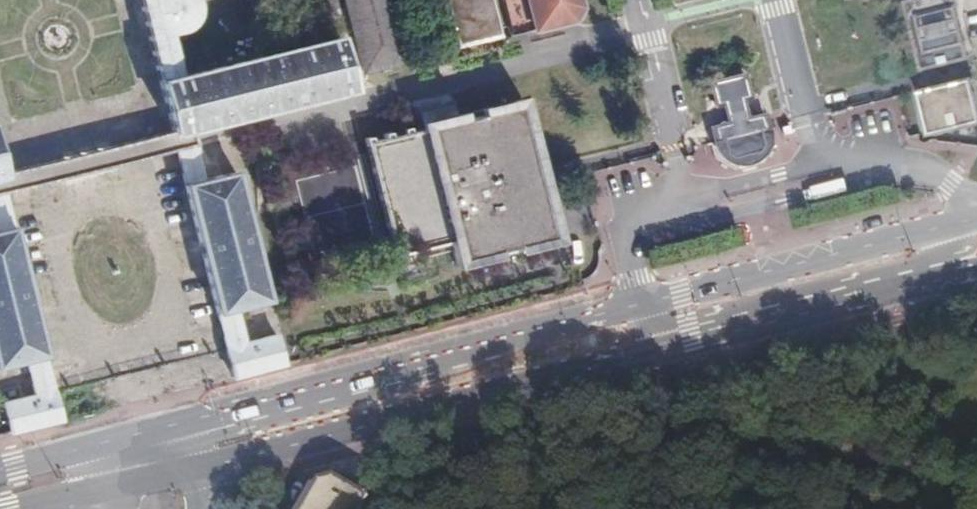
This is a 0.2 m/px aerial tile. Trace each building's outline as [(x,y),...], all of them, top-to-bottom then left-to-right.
[(159,77),(172,129),(0,174),(0,366),(22,361),(25,377),(30,394),(0,402),(0,408),(5,432),(59,419),(53,394),(51,386),(48,386),(45,372),(40,351),(41,350),(34,320),(10,226),(8,226),(1,193),(176,150),(183,181),(182,183),(214,314),(217,313),(221,330),(225,347),(223,347),(225,352),(231,377),(283,364),(276,335),(244,342),(240,326),(236,308),(267,300),(236,172),(206,177),(194,126),(343,89),(330,37),(180,73),(173,46),(195,40),(191,24),(193,22),(195,17),(196,12),(212,8),(210,0),(140,0),(159,77)] [(356,76),(398,66),(382,0),(337,0),(356,76)] [(452,47),(498,37),(497,32),(500,32),(502,31),(503,35),(565,21),(574,8),(571,0),(441,0),(452,47)] [(917,73),(961,61),(947,0),(899,0),(917,73)] [(963,70),(919,82),(932,134),(976,123),(963,70)] [(768,140),(767,134),(766,130),(761,116),(748,119),(743,102),(748,101),(742,77),(709,84),(715,109),(722,107),(726,124),(712,128),(715,142),(716,147),(718,153),(721,158),(725,162),(730,166),(736,168),(741,169),(747,169),(753,167),(758,164),(762,160),(765,156),(767,151),(768,145),(768,140)] [(496,237),(555,223),(526,99),(439,119),(363,138),(391,260),(451,245),(455,265),(501,254),(496,237)] [(561,245),(555,223),(496,237),(501,254),(455,265),(457,270),(561,245)] [(370,500),(332,478),(319,483),(304,508),(365,508),(370,500)]
